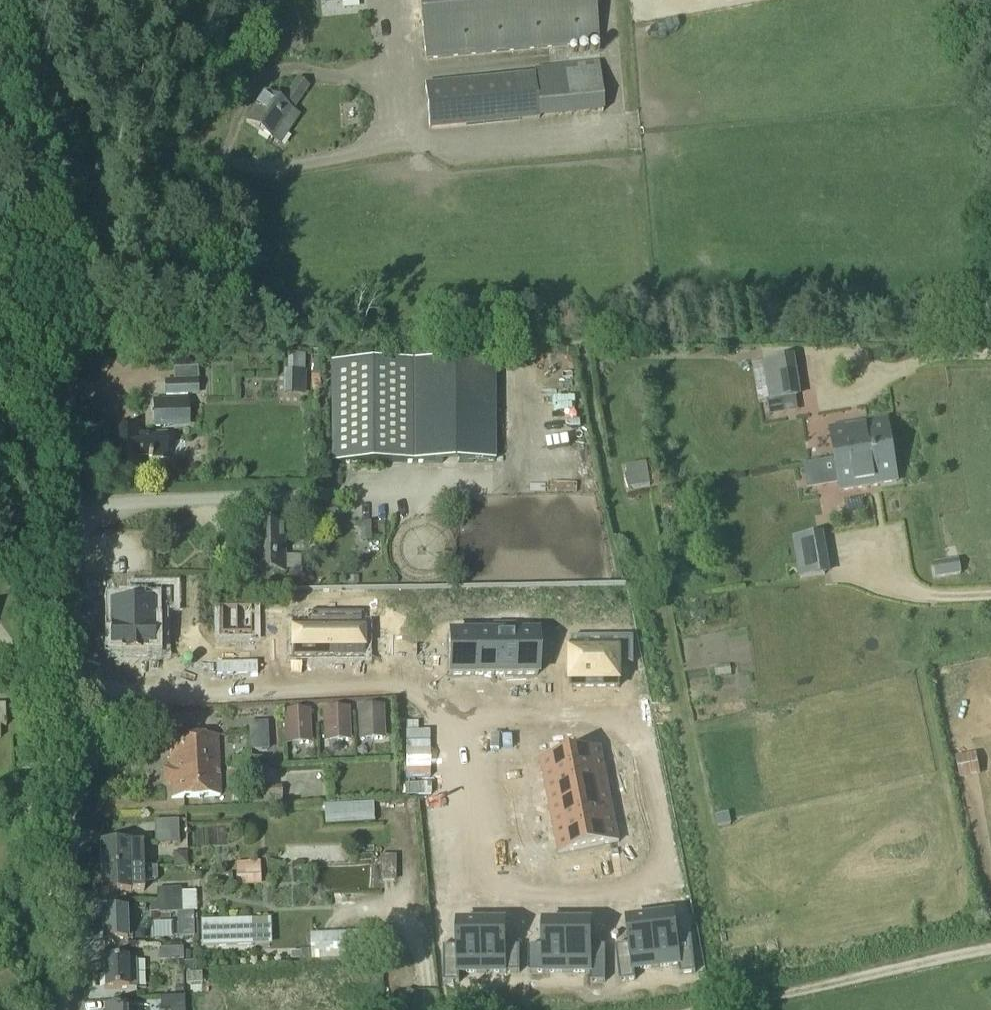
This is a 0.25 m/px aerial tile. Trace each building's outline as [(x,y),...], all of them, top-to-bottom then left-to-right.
[(420,53),(562,45),(561,30),(590,28),(589,0),(417,0),(420,53)] [(535,75),(539,117),(602,111),(598,69),(535,75)] [(516,77),(429,85),(425,86),(429,127),(521,119),(516,77)] [(246,122),(272,140),(278,130),(286,135),(298,117),(291,112),(308,87),(297,80),(280,104),(265,94),(246,122)] [(423,102),(423,88),(407,88),(407,102),(423,102)] [(763,362),(769,402),(794,398),(788,358),(763,362)] [(412,362),(332,362),(332,462),(412,462),(412,362)] [(412,362),(412,462),(492,462),(492,362),(412,362)] [(174,382),(165,382),(165,396),(187,395),(187,381),(174,382)] [(153,401),(154,427),(164,426),(164,423),(188,422),(187,400),(153,401)] [(834,461),(891,451),(886,421),(829,430),(834,461)] [(111,433),(112,471),(138,470),(137,456),(148,456),(148,459),(166,458),(166,434),(137,435),(136,432),(111,433)] [(896,482),(891,451),(834,461),(819,463),(822,481),(837,478),(839,491),(896,482)] [(621,462),(624,483),(642,480),(640,459),(621,462)] [(579,462),(547,463),(548,487),(571,487),(571,474),(579,473),(579,462)] [(360,525),(360,540),(369,540),(369,525),(360,525)] [(250,526),(251,574),(284,574),(284,526),(250,526)] [(817,535),(792,539),(799,579),(824,575),(817,535)] [(962,579),(960,564),(935,567),(937,582),(962,579)] [(504,588),(504,600),(514,600),(514,588),(504,588)] [(544,588),(544,599),(554,599),(554,588),(544,588)] [(554,588),(554,599),(564,599),(564,588),(554,588)] [(111,605),(111,628),(151,628),(151,606),(161,606),(161,591),(135,591),(135,605),(111,605)] [(430,595),(430,607),(440,607),(440,595),(430,595)] [(471,595),(471,607),(481,607),(481,595),(471,595)] [(221,608),(221,634),(236,634),(236,608),(221,608)] [(236,608),(236,634),(250,634),(250,608),(236,608)] [(292,625),(292,656),(327,656),(327,614),(307,614),(307,625),(292,625)] [(327,614),(327,656),(362,656),(362,625),(347,625),(347,614),(327,614)] [(110,628),(110,653),(126,653),(126,655),(139,655),(139,653),(151,653),(151,628),(111,628),(110,628)] [(448,636),(448,676),(471,676),(471,636),(448,636)] [(471,636),(471,676),(493,676),(493,636),(471,636)] [(493,636),(493,676),(515,676),(515,636),(493,636)] [(515,636),(515,676),(537,676),(537,636),(515,636)] [(594,648),(594,688),(618,688),(618,665),(633,665),(633,638),(618,638),(618,648),(594,648)] [(571,648),(571,688),(594,688),(594,648),(571,648)] [(356,707),(358,741),(379,741),(378,706),(356,707)] [(323,708),(324,742),(346,741),(345,707),(323,708)] [(285,711),(286,746),(308,745),(306,710),(285,711)] [(247,724),(248,740),(267,739),(266,723),(247,724)] [(168,739),(171,799),(220,797),(217,737),(168,739)] [(580,746),(568,748),(570,756),(582,753),(580,746)] [(568,748),(557,750),(558,758),(570,756),(568,748)] [(582,753),(570,756),(574,779),(605,773),(604,770),(600,750),(582,753)] [(374,766),(375,755),(359,755),(359,765),(374,766)] [(558,758),(540,762),(543,781),(544,785),(574,779),(570,756),(558,758)] [(616,767),(604,770),(605,773),(605,778),(617,775),(616,767)] [(605,773),(574,779),(579,802),(609,796),(605,778),(605,773)] [(574,779),(544,785),(545,789),(549,808),(579,802),(574,779)] [(543,781),(532,784),(533,792),(545,789),(544,785),(543,781)] [(250,789),(251,803),(279,802),(279,787),(250,789)] [(609,796),(579,802),(583,825),(614,819),(613,815),(609,796)] [(513,812),(512,799),(499,800),(500,813),(513,812)] [(579,802),(549,808),(552,827),(553,831),(583,825),(579,802)] [(350,807),(351,815),(355,815),(356,823),(370,823),(369,806),(350,807)] [(625,813),(613,815),(614,819),(614,823),(626,821),(625,813)] [(727,813),(714,816),(716,826),(729,823),(727,813)] [(614,819),(583,825),(588,849),(600,847),(618,843),(614,823),(614,819)] [(168,824),(154,824),(154,845),(179,844),(178,832),(169,832),(168,824)] [(583,825),(553,831),(554,835),(558,855),(576,851),(588,849),(583,825)] [(552,827),(541,829),(542,837),(554,835),(553,831),(552,827)] [(100,870),(142,868),(141,844),(99,846),(100,870)] [(600,847),(588,849),(590,857),(601,854),(600,847)] [(588,849),(576,851),(578,859),(590,857),(588,849)] [(237,867),(238,883),(255,882),(254,867),(237,867)] [(143,892),(142,868),(100,870),(100,893),(100,894),(143,892)] [(156,902),(181,901),(180,889),(156,890),(156,902)] [(181,913),(181,901),(156,902),(156,914),(181,913)] [(131,924),(126,924),(125,912),(101,913),(103,942),(112,942),(113,951),(128,951),(127,942),(132,941),(131,924)] [(674,918),(650,920),(655,960),(678,957),(679,967),(694,965),(691,939),(676,941),(674,918)] [(629,946),(615,948),(618,974),(632,972),(631,963),(655,960),(650,920),(626,923),(629,946)] [(200,922),(200,946),(251,945),(251,922),(200,922)] [(443,948),(443,974),(457,974),(457,965),(481,965),(481,925),(457,925),(457,948),(443,948)] [(481,925),(481,965),(504,965),(504,974),(519,974),(519,948),(505,948),(505,925),(481,925)] [(528,948),(528,974),(543,974),(543,965),(566,965),(566,925),(543,925),(543,948),(528,948)] [(566,925),(566,965),(590,965),(590,974),(605,974),(605,948),(590,948),(590,925),(566,925)] [(311,936),(312,959),(387,955),(386,932),(311,936)] [(182,949),(158,949),(159,962),(179,961),(182,960),(182,949)] [(135,960),(103,961),(104,990),(136,989),(135,960)] [(201,984),(201,973),(186,973),(186,984),(201,984)] [(184,997),(159,997),(160,1009),(184,1009),(184,997)]
